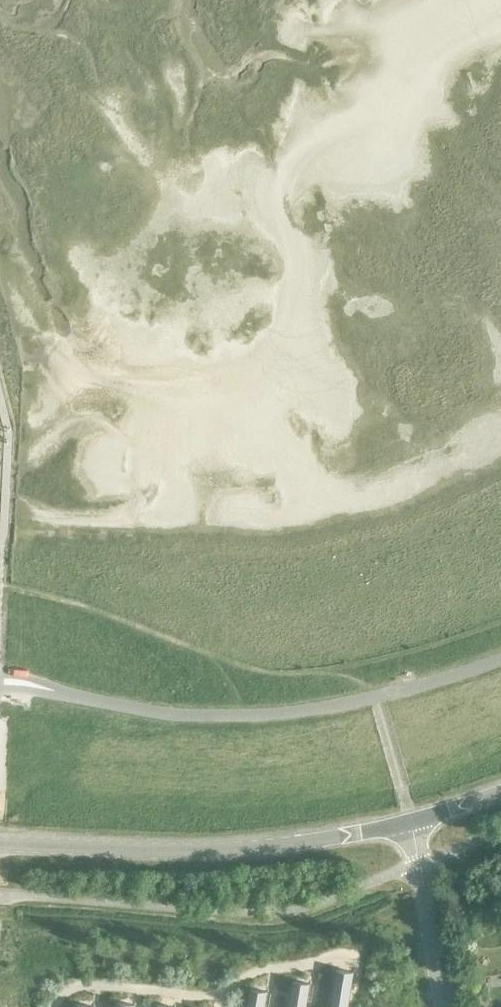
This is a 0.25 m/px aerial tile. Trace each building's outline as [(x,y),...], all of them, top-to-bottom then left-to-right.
[(330,1006),(346,1006),(352,973),(336,970),(330,1006)] [(288,1006),(305,1006),(308,985),(292,982),(288,1006)] [(247,1006),(263,1006),(266,992),(249,990),(247,1006)]
